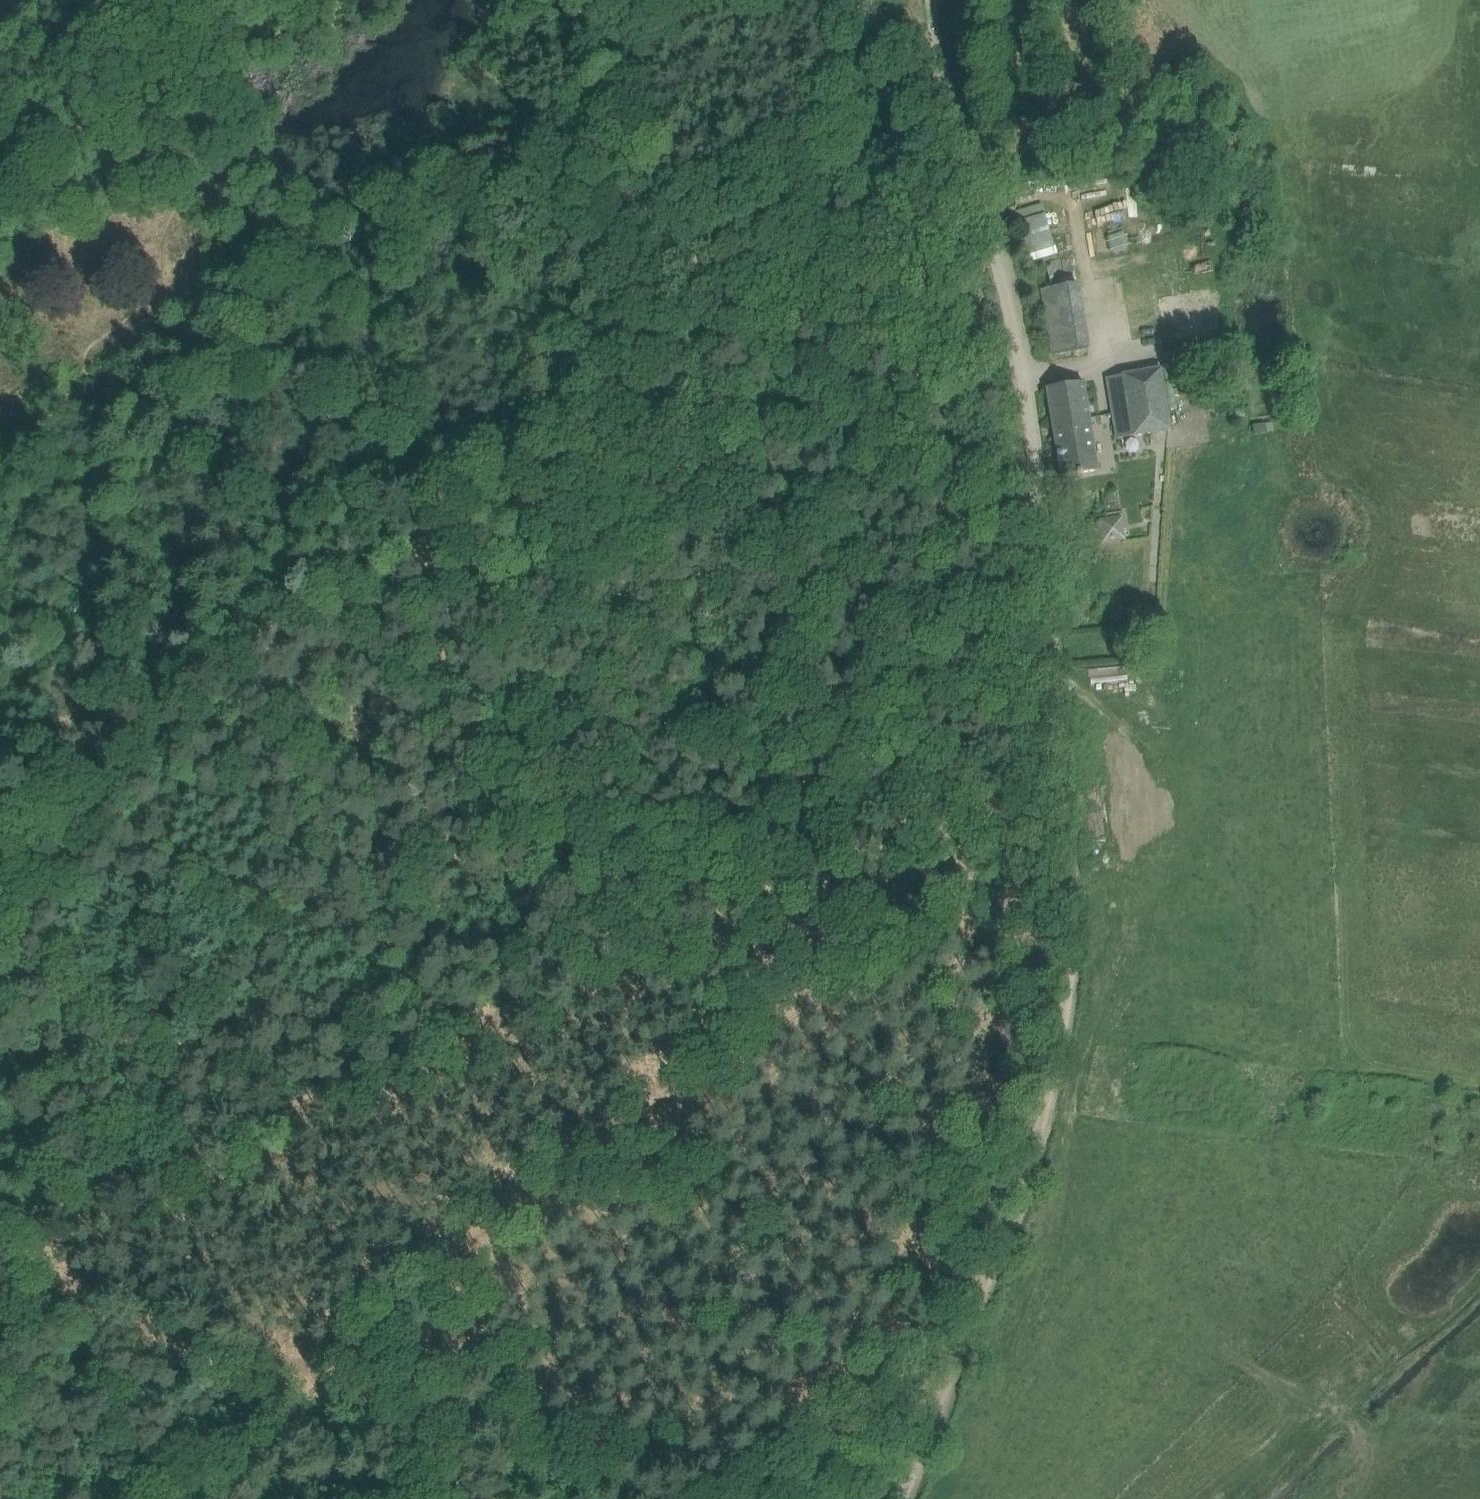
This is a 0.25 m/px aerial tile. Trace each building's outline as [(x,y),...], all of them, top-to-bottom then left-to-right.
[(1033,259),(1060,253),(1052,213),(1025,218),(1033,259)] [(1042,287),(1051,351),(1091,346),(1082,281),(1042,287)] [(1118,439),(1171,430),(1161,368),(1107,377),(1118,439)] [(1047,387),(1062,476),(1099,470),(1084,381),(1047,387)] [(1123,515),(1099,519),(1103,543),(1127,539),(1123,515)]
